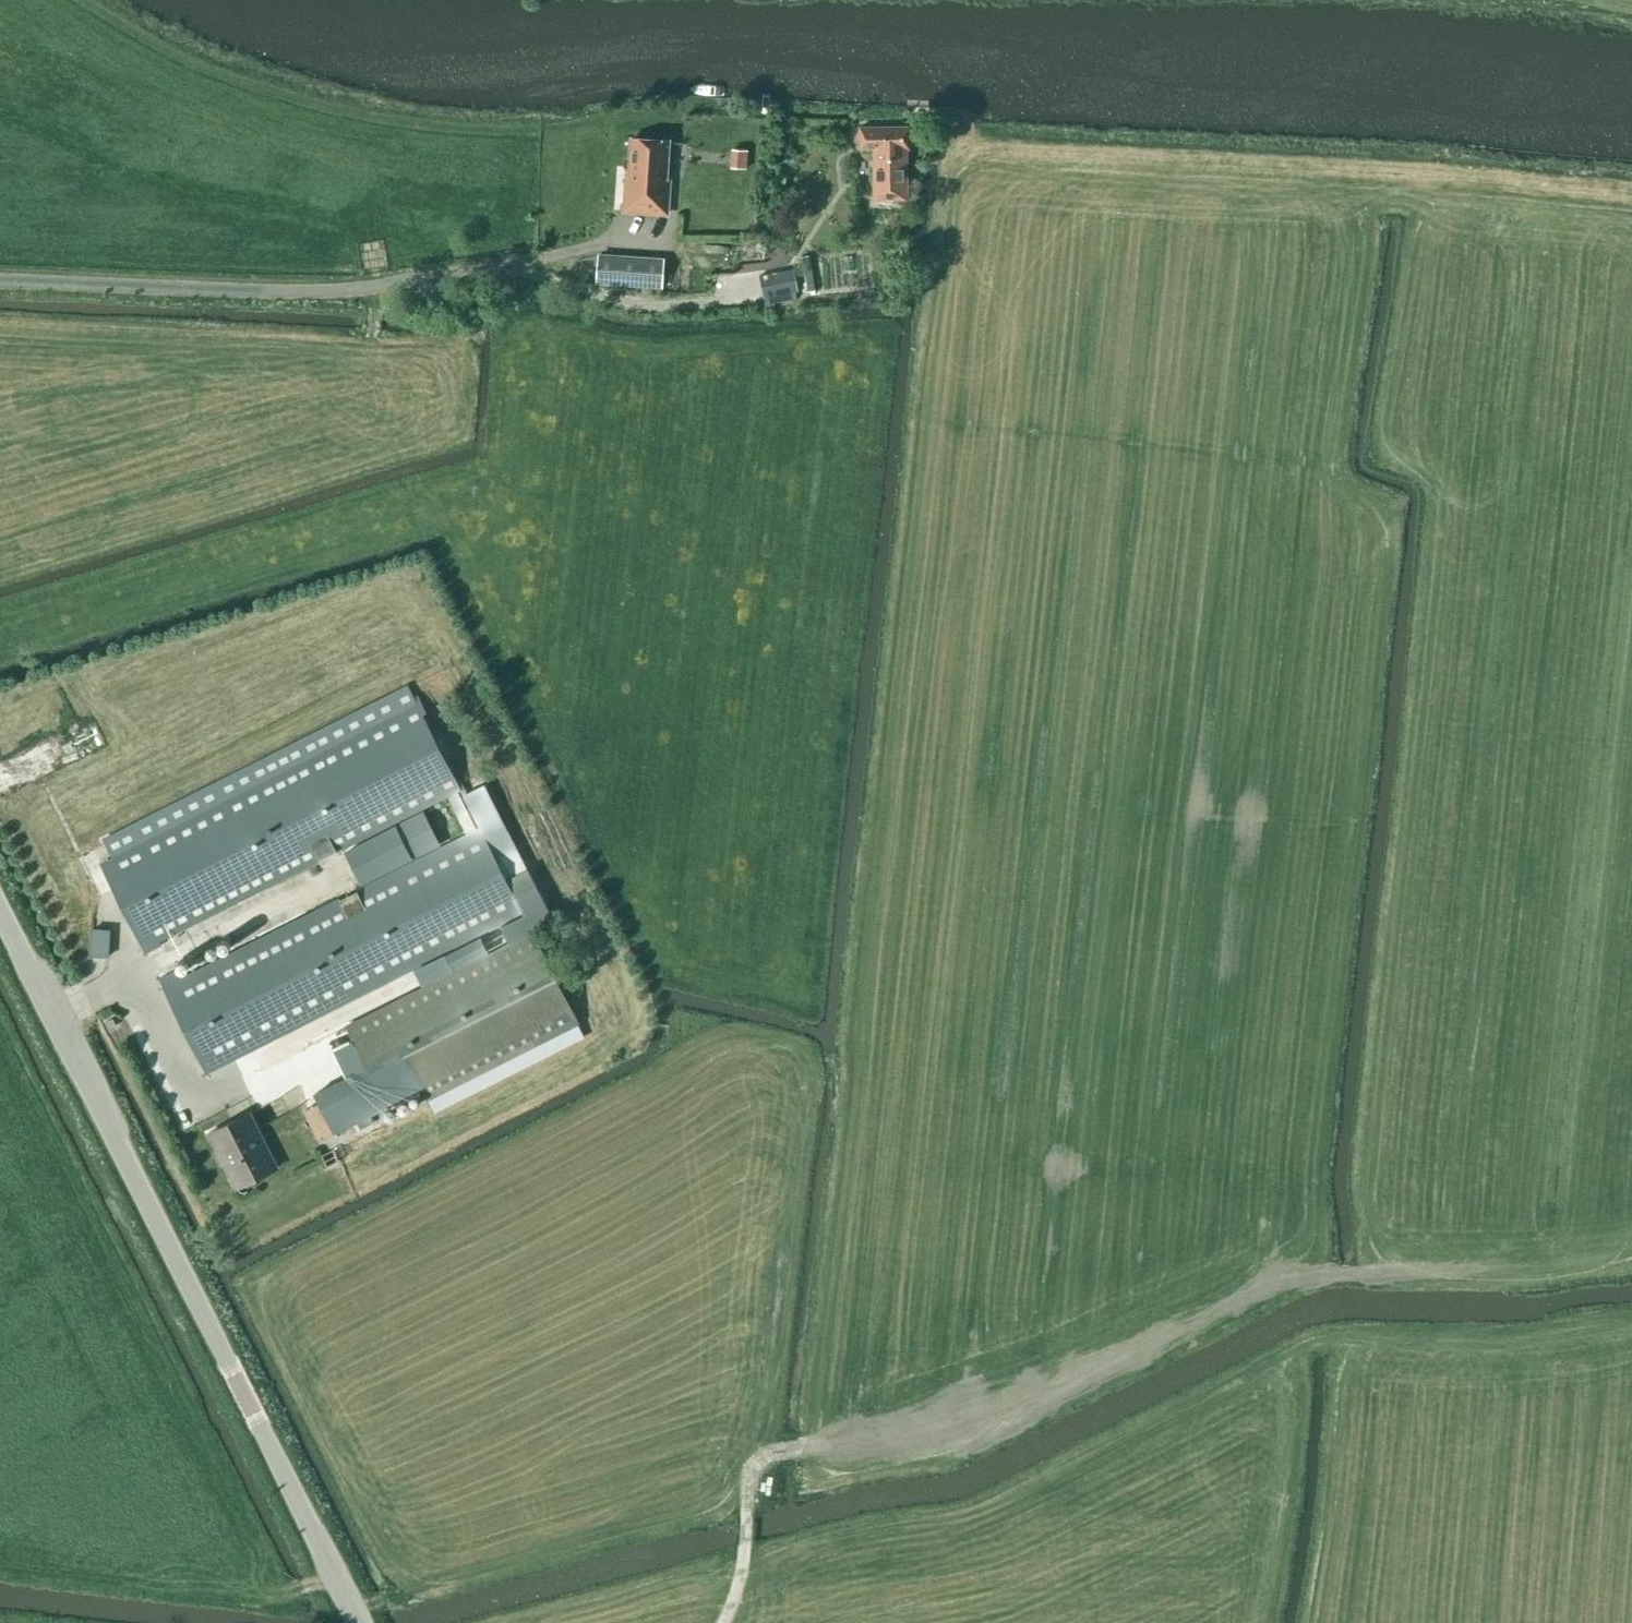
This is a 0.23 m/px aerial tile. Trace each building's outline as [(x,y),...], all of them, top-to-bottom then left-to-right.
[(907,197),(907,146),(909,146),(908,124),(859,125),(860,147),(873,146),(874,198),(907,197)] [(669,139),(631,136),(628,176),(624,176),(621,212),(667,215),(669,180),(666,179),(669,139)] [(732,150),(731,167),(747,168),(748,151),(732,150)] [(598,254),(596,284),(662,288),(664,258),(598,254)] [(797,291),(793,269),(760,275),(764,297),(797,291)] [(418,707),(102,866),(143,947),(458,788),(418,707)] [(423,814),(345,853),(361,886),(439,847),(423,814)] [(165,990),(205,1070),(521,911),(480,831),(165,990)] [(532,933),(346,1027),(367,1068),(315,1094),(335,1133),(421,1089),(426,1100),(577,1024),(532,933)] [(107,944),(93,943),(92,957),(106,958),(107,944)] [(273,1164),(275,1169),(276,1168),(249,1113),(209,1133),(218,1151),(215,1152),(222,1165),(225,1164),(237,1188),(238,1187),(236,1183),(273,1164)]
